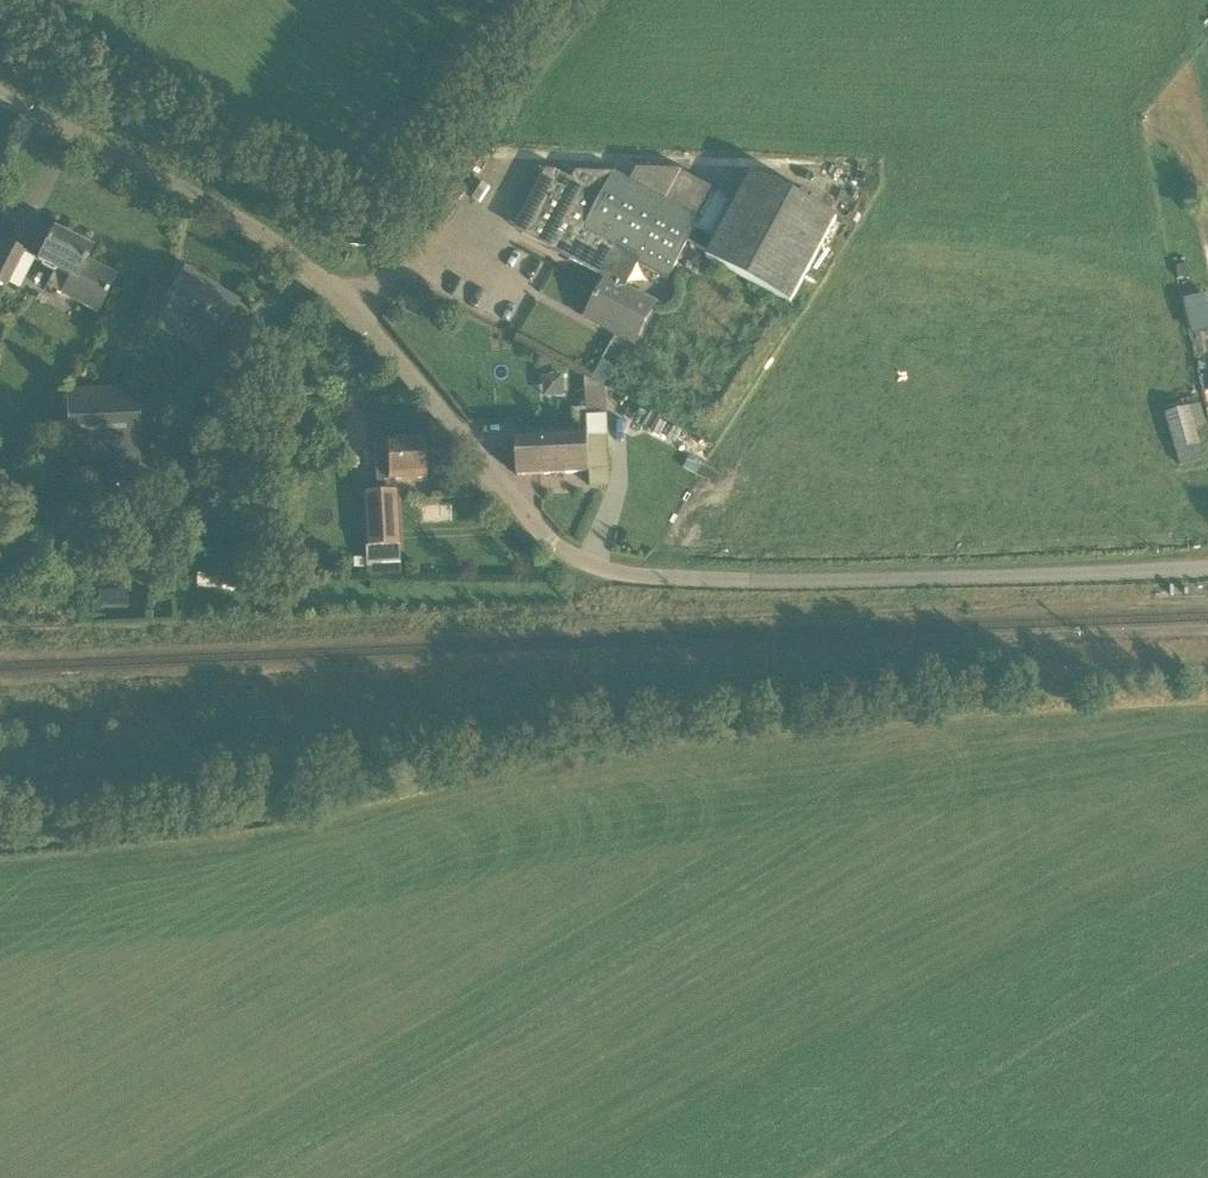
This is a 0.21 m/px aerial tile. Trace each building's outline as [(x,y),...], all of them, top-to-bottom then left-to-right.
[(529,221),(521,235),(600,276),(601,277),(615,252),(638,264),(667,279),(686,243),(714,190),(681,173),(667,201),(616,173),(575,173),(571,181),(555,172),(532,215),(529,213),(526,219),(529,221)] [(736,201),(714,190),(686,243),(707,254),(705,259),(789,304),(836,218),(752,173),(736,201)] [(41,252),(37,260),(55,269),(47,286),(96,311),(102,298),(113,277),(84,261),(89,250),(69,239),(68,235),(60,231),(55,232),(52,230),(41,252)] [(0,250),(0,280),(6,283),(21,251),(4,242),(0,250)] [(606,280),(585,318),(632,343),(644,322),(654,304),(627,291),(625,290),(638,264),(615,252),(601,277),(606,280)] [(215,336),(235,303),(183,270),(166,297),(155,290),(139,316),(170,335),(182,316),(215,336)] [(1180,297),(1187,331),(1207,327),(1207,299),(1207,292),(1180,297)] [(135,389),(63,393),(66,449),(68,449),(138,445),(135,389)] [(1186,407),(1165,414),(1176,450),(1198,444),(1192,427),(1204,423),(1198,403),(1186,407)] [(587,432),(537,435),(513,436),(516,476),(540,475),(589,473),(590,486),(611,485),(607,415),(587,416),(587,432)] [(387,481),(394,480),(424,478),(422,440),(372,442),(375,494),(360,495),(363,548),(397,546),(394,492),(388,492),(387,481)] [(356,442),(335,443),(336,459),(357,458),(356,442)]
